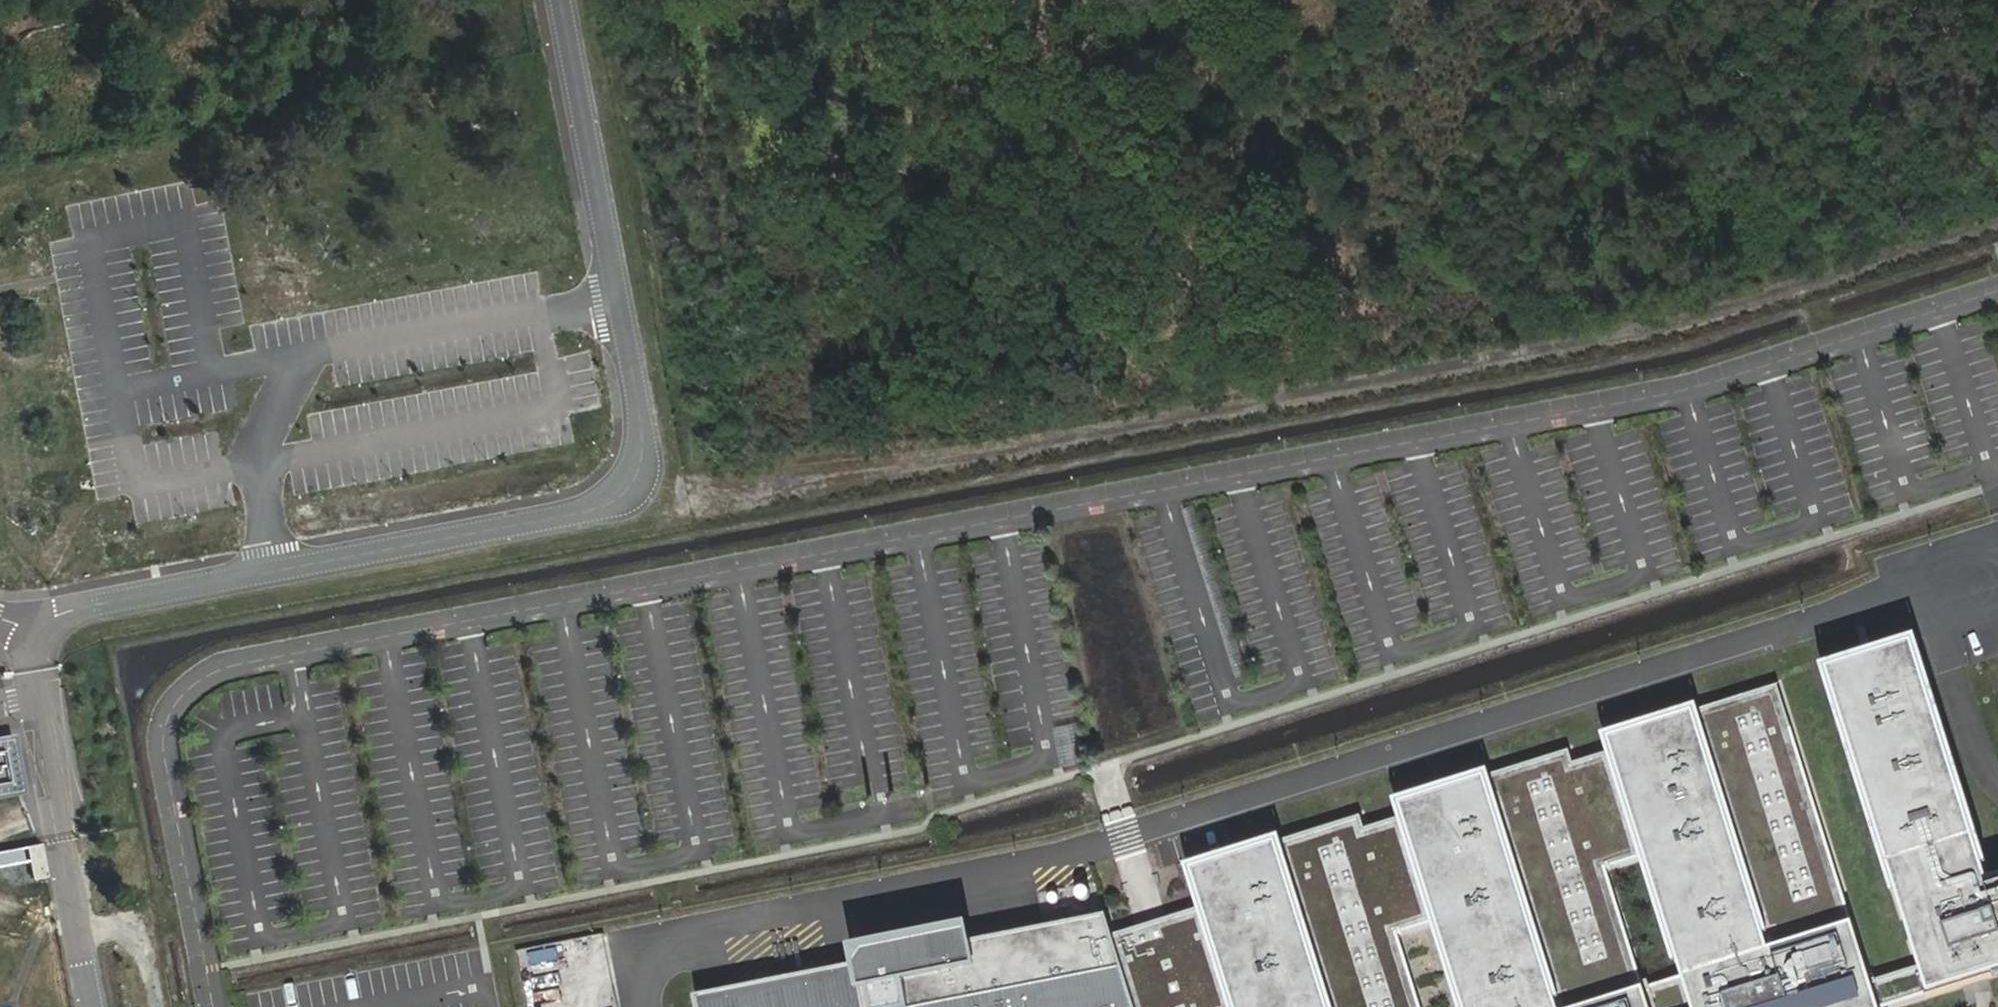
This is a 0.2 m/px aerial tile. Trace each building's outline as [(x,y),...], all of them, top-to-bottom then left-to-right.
[(1892,1006),(1902,1006),(1940,995),(1944,1006),(1955,1006),(1997,993),(1997,836),(1939,651),(1838,683),(1929,967),(1884,982),(1892,1006)] [(1884,982),(1783,691),(1613,744),(1619,758),(1701,1006),(1892,1006),(1884,982)] [(0,739),(0,800),(27,795),(16,735),(0,739)] [(1411,825),(1470,1006),(1701,1006),(1619,758),(1584,770),(1580,756),(1406,808),(1411,825)] [(1209,914),(1241,1006),(1470,1006),(1411,825),(1378,836),(1374,820),(1198,875),(1209,914)] [(38,825),(22,828),(26,855),(42,853),(38,825)] [(1209,914),(1125,937),(1122,922),(1015,944),(713,1006),(1241,1006),(1209,914)]
